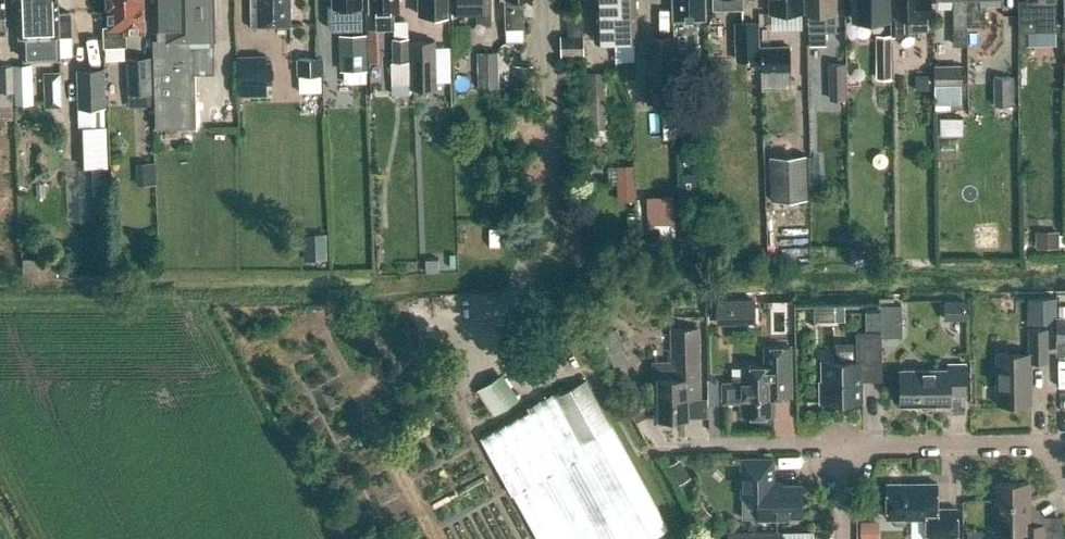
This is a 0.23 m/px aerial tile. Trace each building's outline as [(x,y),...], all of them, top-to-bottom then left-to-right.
[(23,59),(60,58),(59,34),(71,34),(70,12),(58,13),(58,0),(19,0),(20,35),(22,35),(23,59)] [(109,27),(104,27),(104,47),(126,46),(125,33),(145,32),(144,0),(107,0),(107,8),(108,8),(109,27)] [(195,112),(192,40),(216,40),(215,0),(158,0),(159,38),(154,39),(156,127),(195,126),(195,112)] [(251,27),(289,26),(289,0),(250,0),(251,27)] [(362,6),(362,0),(333,0),(333,7),(340,6),(340,23),(354,22),(354,6),(362,6)] [(371,12),(376,12),(376,30),(395,30),(394,11),(399,11),(399,0),(371,0),(371,12)] [(448,15),(448,0),(419,0),(419,15),(448,15)] [(491,12),(491,0),(452,0),(452,13),(477,12),(477,21),(486,25),(491,25),(491,12)] [(506,29),(524,28),(524,0),(505,0),(506,29)] [(595,41),(629,40),(621,40),(621,23),(621,0),(594,0),(595,41)] [(621,23),(621,40),(629,40),(637,40),(636,0),(621,0),(621,23)] [(705,19),(705,0),(674,0),(676,49),(697,49),(697,27),(693,27),(692,19),(705,19)] [(713,9),(744,9),(744,0),(713,0),(713,9)] [(772,13),(803,12),(803,0),(772,0),(772,13)] [(810,43),(827,43),(826,31),(836,31),(836,0),(809,0),(810,43)] [(890,6),(890,0),(854,0),(854,18),(891,18),(890,6)] [(932,17),(932,0),(897,0),(898,38),(908,38),(908,31),(933,30),(932,17)] [(952,27),(968,27),(968,0),(952,0),(952,27)] [(968,27),(985,27),(985,8),(979,8),(978,0),(968,0),(968,27)] [(1029,1),(1019,1),(1019,32),(1056,31),(1055,0),(1029,0),(1029,1)] [(761,60),(760,23),(735,24),(737,61),(761,60)] [(366,29),(341,30),(343,70),(367,69),(366,29)] [(584,35),(561,35),(561,56),(584,56),(584,35)] [(674,104),(672,35),(650,36),(652,105),(674,104)] [(876,35),(876,79),(891,79),(891,35),(876,35)] [(409,61),(408,37),(392,38),(393,61),(409,61)] [(436,87),(435,40),(410,40),(410,88),(436,87)] [(762,71),(791,70),(790,44),(761,45),(762,71)] [(477,51),(478,86),(499,86),(498,51),(477,51)] [(126,57),(127,93),(153,92),(152,56),(126,57)] [(324,58),(297,58),(298,75),(325,74),(324,58)] [(829,63),(830,99),(847,99),(846,62),(829,63)] [(33,104),(32,64),(14,65),(15,91),(15,104),(33,104)] [(14,65),(0,65),(0,91),(15,91),(14,65)] [(960,66),(934,67),(935,107),(961,106),(960,66)] [(77,69),(78,107),(106,106),(105,68),(77,69)] [(39,71),(41,105),(59,104),(57,70),(39,71)] [(588,72),(589,128),(607,127),(605,71),(588,72)] [(994,104),(1011,104),(1011,76),(994,76),(994,104)] [(930,96),(930,82),(918,82),(918,96),(930,96)] [(941,118),(941,135),(963,135),(963,117),(941,118)] [(80,126),(81,166),(107,165),(106,125),(80,126)] [(809,200),(807,156),(771,157),(773,202),(809,200)] [(155,162),(137,163),(137,186),(156,185),(155,162)] [(636,200),(635,165),(617,165),(618,200),(636,200)] [(672,213),(671,194),(646,196),(647,215),(672,213)] [(971,246),(996,246),(996,221),(971,221),(971,246)] [(327,240),(311,240),(312,260),(328,259),(327,240)] [(56,256),(23,257),(23,278),(57,277),(56,256)] [(439,259),(426,259),(427,272),(440,272),(439,259)] [(716,300),(717,325),(737,325),(737,300),(716,300)] [(882,306),(882,330),(893,330),(893,333),(905,333),(904,306),(882,306)] [(674,422),(674,417),(688,416),(687,396),(700,396),(699,326),(673,326),(674,363),(654,363),(655,378),(659,378),(659,398),(655,399),(656,422),(674,422)] [(1029,329),(1030,353),(996,353),(997,403),(1032,403),(1031,361),(1047,361),(1047,328),(1029,329)] [(617,329),(601,338),(615,365),(628,358),(624,350),(627,348),(617,329)] [(856,331),(857,360),(822,361),(822,381),(820,381),(820,401),(863,401),(863,379),(882,379),(882,330),(856,331)] [(791,397),(791,375),(791,346),(765,347),(765,365),(742,365),(742,380),(722,381),(722,403),(743,402),(743,415),(775,415),(774,397),(791,397)] [(949,369),(900,370),(901,404),(951,404),(951,394),(966,394),(965,363),(949,364),(949,369)] [(502,372),(476,389),(493,415),(520,398),(502,372)] [(587,379),(555,396),(553,392),(527,406),(530,410),(482,437),(538,538),(649,538),(669,528),(587,379)] [(779,516),(802,515),(801,484),(774,484),(773,457),(742,458),(742,496),(759,495),(759,518),(779,518),(779,516)] [(1044,524),(1030,525),(1030,482),(995,483),(995,530),(1023,530),(1023,538),(1044,538),(1044,524)] [(887,483),(887,518),(927,518),(927,538),(957,538),(957,508),(937,508),(937,483),(887,483)] [(861,538),(875,538),(875,521),(861,521),(861,538)] [(968,538),(983,538),(983,530),(968,530),(968,538)]
